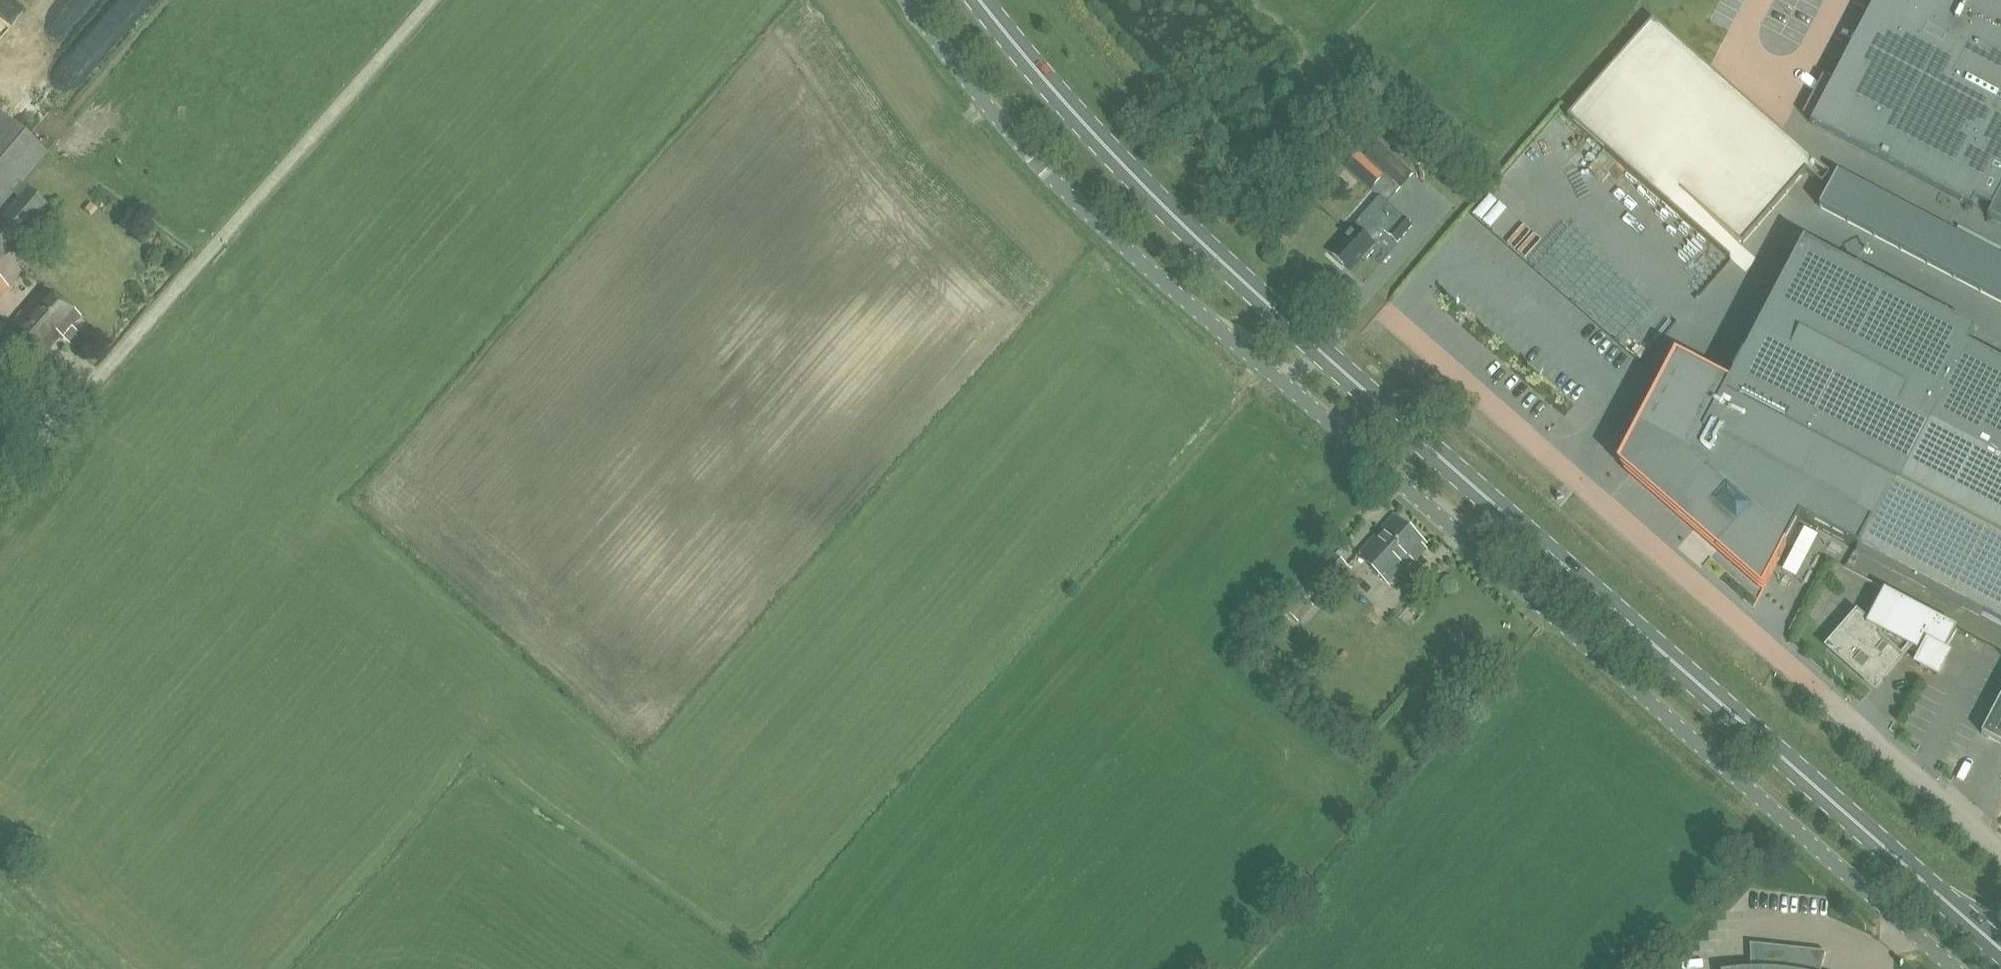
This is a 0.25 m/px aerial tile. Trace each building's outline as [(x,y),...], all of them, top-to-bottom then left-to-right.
[(1988,217),(2000,224),(2000,0),(1877,0),(1812,124),(1974,209),(1977,203),(1992,211),(1988,217)] [(1655,20),(1567,116),(1729,258),(1817,162),(1655,20)] [(48,206),(21,183),(47,153),(0,112),(0,263),(48,206)] [(1347,167),(1373,190),(1382,179),(1397,192),(1414,173),(1378,143),(1365,158),(1359,153),(1347,167)] [(1839,173),(1821,208),(2000,302),(2000,257),(1839,173)] [(1381,197),(1331,253),(1352,271),(1362,259),(1365,262),(1377,247),(1374,245),(1386,231),(1398,243),(1413,226),(1381,197)] [(1707,432),(1869,515),(1854,544),(2000,622),(2000,460),(1998,459),(2000,453),(2000,392),(1956,368),(1976,331),(1807,242),(1759,333),(1731,385),(1707,432)] [(9,288),(0,281),(0,299),(9,288)] [(80,318),(45,288),(0,340),(0,350),(29,374),(61,337),(69,344),(78,333),(72,328),(80,318)] [(1681,359),(1631,457),(1769,578),(1802,516),(1854,544),(1869,515),(1707,432),(1731,385),(1681,359)] [(1375,570),(1411,530),(1395,516),(1359,556),(1375,570)] [(1420,557),(1428,549),(1425,547),(1427,545),(1411,530),(1375,570),(1391,585),(1418,555),(1420,557)] [(1353,570),(1336,555),(1287,610),(1300,622),(1341,577),(1344,580),(1353,570)] [(1909,647),(1925,656),(1926,656),(1921,665),(1937,674),(1946,658),(1943,655),(1958,628),(1887,588),(1867,623),(1867,624),(1909,647)] [(1902,655),(1909,647),(1867,624),(1867,623),(1865,622),(1864,623),(1868,626),(1857,638),(1856,637),(1841,654),(1839,652),(1838,653),(1876,686),(1877,685),(1876,685),(1901,656),(1902,657),(1903,655),(1902,655)] [(1982,733),(2000,743),(2000,697),(1982,733)] [(1972,763),(1963,780),(1972,785),(1982,768),(1972,763)] [(1827,951),(1752,942),(1753,968),(1823,968),(1827,951)]
